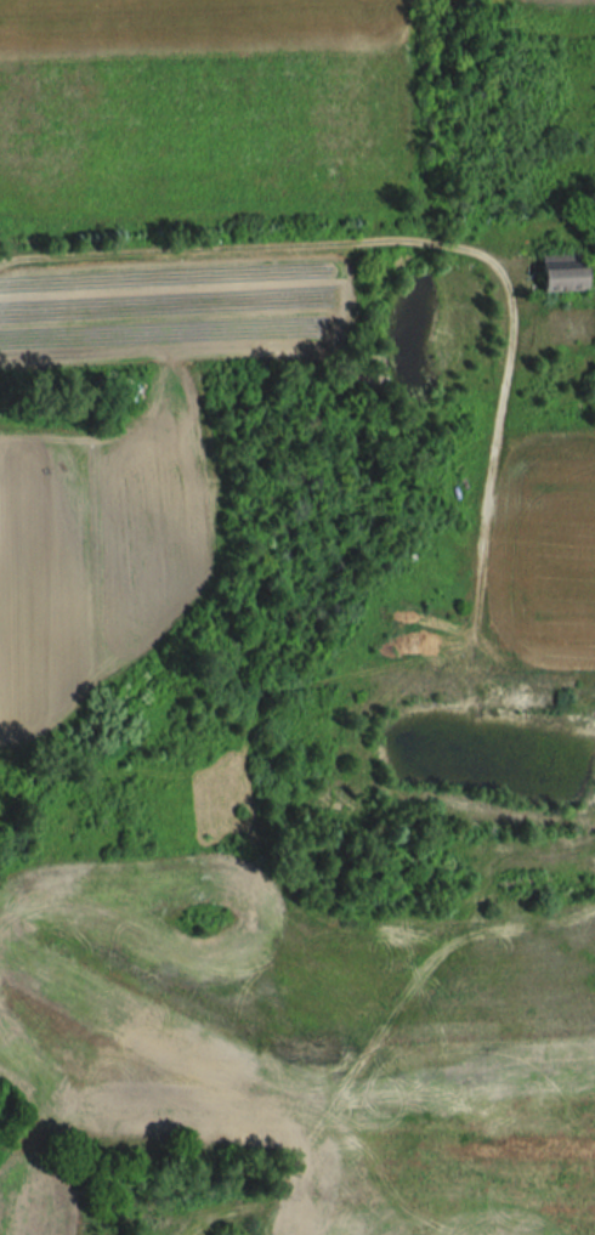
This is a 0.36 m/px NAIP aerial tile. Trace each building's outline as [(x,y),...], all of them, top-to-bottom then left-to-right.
[(535,290),(581,290),(581,254),(534,254),(535,290)]
